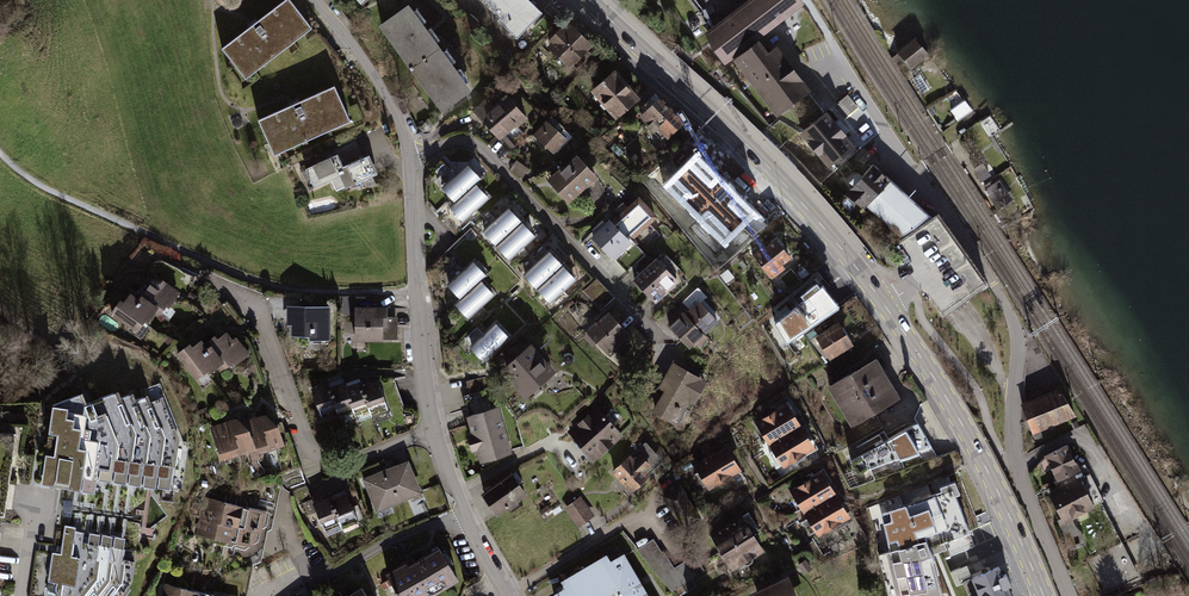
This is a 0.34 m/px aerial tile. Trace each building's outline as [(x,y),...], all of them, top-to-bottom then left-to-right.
[(213,46),(240,80),(310,27),(289,0),(274,0),(213,46)] [(520,41),(545,15),(530,0),(478,0),(520,41)] [(800,0),(754,0),(705,35),(723,60),(803,4),(800,0)] [(382,28),(414,71),(439,52),(408,9),(382,28)] [(596,50),(572,25),(547,48),(571,73),(596,50)] [(772,52),(764,42),(737,63),(780,119),(813,93),(777,47),(772,52)] [(929,58),(916,42),(897,57),(909,73),(929,58)] [(471,95),(439,52),(414,71),(445,114),(471,95)] [(643,100),(617,70),(592,92),(618,121),(643,100)] [(721,78),(726,92),(740,87),(735,73),(721,78)] [(335,91),(250,128),(267,167),(352,130),(335,91)] [(529,123),(503,92),(478,113),(504,144),(529,123)] [(687,123),(658,93),(639,111),(669,141),(687,123)] [(570,141),(547,120),(532,136),(555,157),(570,141)] [(854,156),(836,129),(815,144),(834,170),(854,156)] [(724,164),(697,137),(672,160),(698,188),(724,164)] [(340,155),(301,172),(311,194),(332,185),(338,197),(381,177),(371,155),(345,167),(340,155)] [(598,179),(578,158),(550,184),(569,206),(598,179)] [(517,162),(512,169),(522,176),(527,169),(517,162)] [(926,213),(876,164),(849,192),(900,241),(926,213)] [(484,179),(471,165),(443,190),(455,204),(477,185),(484,179)] [(998,209),(1015,199),(1003,180),(987,191),(998,209)] [(489,199),(477,185),(455,204),(448,211),(461,225),(489,199)] [(732,190),(709,212),(731,236),(755,214),(732,190)] [(638,196),(594,238),(616,261),(660,219),(638,196)] [(524,223),(511,209),(483,234),(496,248),(524,223)] [(537,237),(524,223),(496,248),(508,262),(537,237)] [(799,262),(778,237),(752,259),(772,284),(799,262)] [(564,267),(551,253),(523,278),(536,292),(564,267)] [(659,259),(636,280),(658,304),(682,283),(659,259)] [(491,276),(478,262),(450,287),(462,302),(484,283),(491,276)] [(577,281),(564,267),(536,292),(548,307),(577,281)] [(181,295),(154,277),(142,295),(162,309),(169,313),(181,295)] [(616,300),(596,278),(582,290),(603,312),(616,300)] [(497,297),(484,283),(462,302),(455,308),(468,322),(497,297)] [(829,305),(812,284),(789,303),(807,324),(829,305)] [(142,295),(135,291),(121,312),(148,330),(162,309),(142,295)] [(720,326),(700,302),(673,326),(694,349),(720,326)] [(390,308),(357,308),(357,344),(384,344),(384,321),(390,321),(390,308)] [(332,310),(288,310),(288,339),(332,338),(332,310)] [(633,337),(609,313),(589,334),(613,358),(633,337)] [(511,339),(498,325),(470,351),(483,365),(511,339)] [(479,327),(465,341),(471,348),(485,333),(479,327)] [(832,362),(856,348),(844,327),(820,341),(832,362)] [(233,331),(211,347),(225,366),(228,371),(250,355),(233,331)] [(204,338),(179,356),(199,385),(225,366),(211,347),(204,338)] [(557,374),(534,347),(500,377),(523,404),(557,374)] [(878,357),(830,386),(856,429),(904,401),(878,357)] [(709,385),(683,370),(656,415),(678,428),(691,405),(696,408),(709,385)] [(373,413),(374,417),(390,412),(380,381),(364,386),(373,413)] [(356,414),(357,418),(373,413),(364,386),(363,382),(347,387),(356,414)] [(339,415),(340,419),(356,414),(347,387),(346,384),(330,389),(339,415)] [(314,390),(323,420),(339,415),(330,389),(329,385),(314,390)] [(88,390),(53,407),(43,488),(97,496),(100,487),(187,493),(192,443),(185,440),(159,386),(100,398),(88,390)] [(1063,390),(1023,408),(1036,436),(1076,418),(1063,390)] [(791,404),(757,423),(784,470),(817,450),(791,404)] [(513,455),(501,409),(470,418),(482,463),(513,455)] [(623,442),(599,410),(570,432),(594,464),(623,442)] [(243,420),(214,430),(225,463),(255,453),(247,430),(243,420)] [(273,422),(247,430),(255,453),(257,459),(282,450),(273,422)] [(928,454),(911,423),(883,439),(900,469),(928,454)] [(667,466),(641,441),(612,473),(638,497),(667,466)] [(1083,474),(1069,447),(1048,459),(1062,485),(1083,474)] [(744,474),(730,450),(695,469),(709,494),(744,474)] [(363,482),(377,514),(423,494),(410,462),(363,482)] [(496,517),(530,497),(515,472),(481,492),(496,517)] [(855,521),(825,473),(790,494),(819,543),(855,521)] [(1067,524),(1097,509),(1082,481),(1053,497),(1067,524)] [(883,505),(898,595),(912,595),(927,594),(928,595),(942,595),(937,565),(924,568),(922,555),(938,553),(935,532),(951,529),(949,516),(961,514),(958,493),(883,505)] [(343,527),(344,530),(360,525),(349,495),(334,500),(343,527)] [(317,502),(327,532),(343,527),(334,500),(332,496),(317,502)] [(598,519),(581,497),(566,509),(583,531),(598,519)] [(271,514),(214,504),(207,541),(264,551),(271,514)] [(48,595),(129,595),(133,591),(144,523),(65,508),(60,553),(51,553),(48,595)] [(767,554),(745,517),(711,536),(733,574),(767,554)] [(389,576),(400,595),(439,595),(460,585),(440,548),(389,576)] [(549,593),(551,595),(651,595),(623,550),(549,593)] [(666,589),(680,589),(680,567),(666,568),(666,589)] [(1001,570),(972,580),(978,595),(1010,595),(1001,570)] [(791,577),(752,595),(800,595),(791,577)] [(165,585),(163,595),(222,595),(165,585)]
